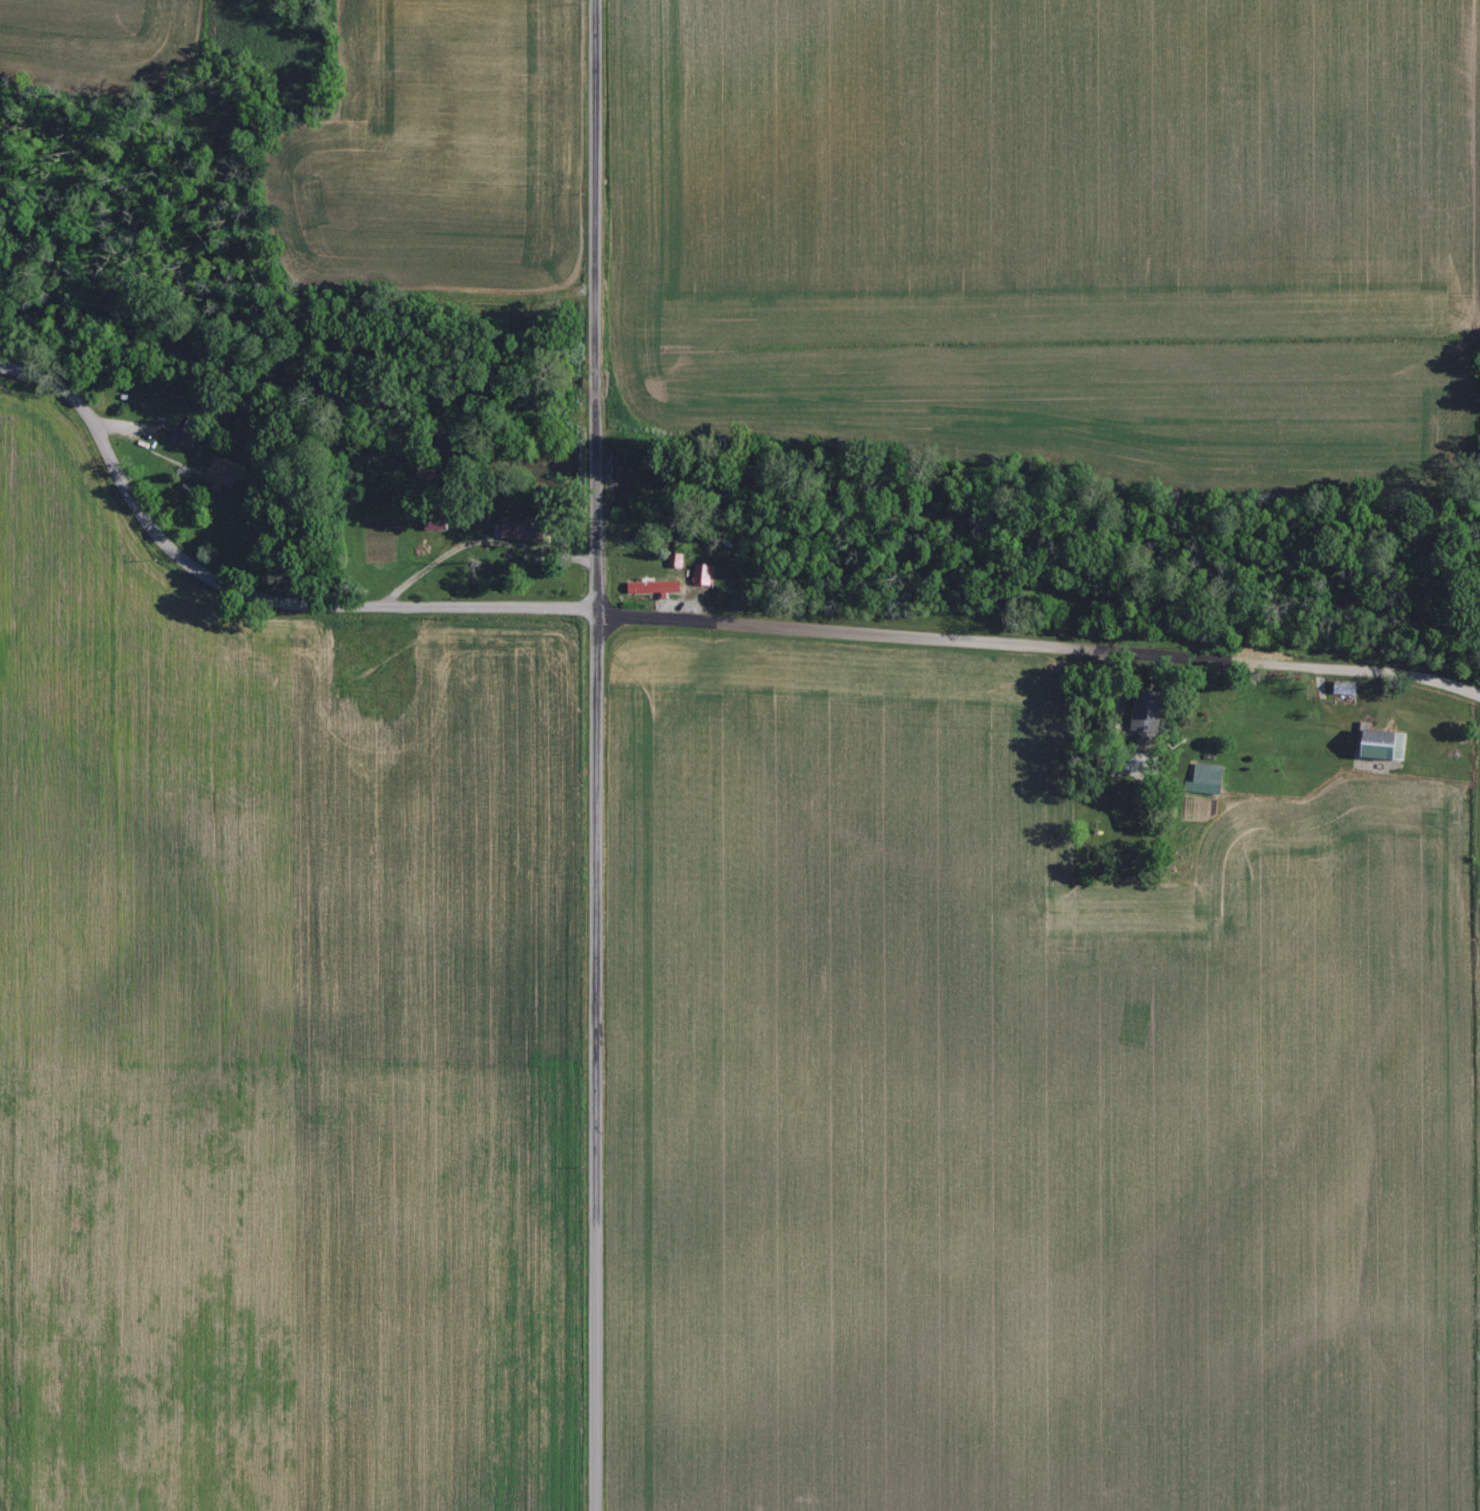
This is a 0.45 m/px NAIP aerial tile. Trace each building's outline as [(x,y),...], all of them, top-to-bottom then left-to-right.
[(505,539),(546,540),(547,524),(540,523),(540,515),(528,515),(528,520),(506,520),(505,539)] [(714,583),(715,564),(696,563),(695,582),(714,583)] [(631,592),(684,591),(684,580),(631,581),(631,592)] [(1223,784),(1224,770),(1211,770),(1211,763),(1197,762),(1197,783),(1223,784)]
